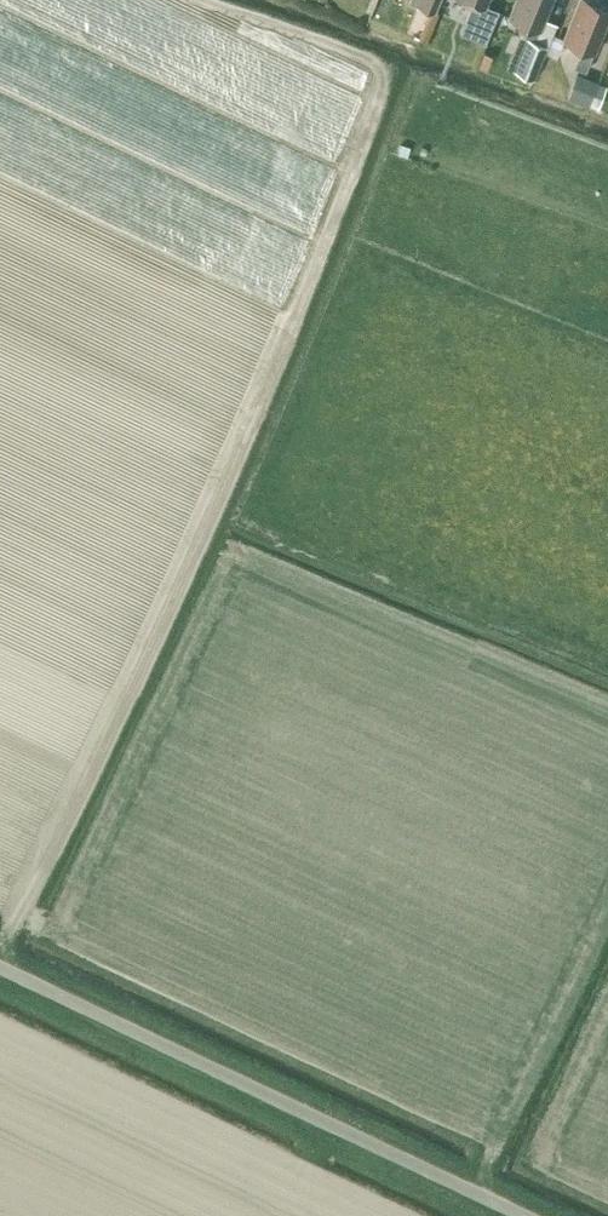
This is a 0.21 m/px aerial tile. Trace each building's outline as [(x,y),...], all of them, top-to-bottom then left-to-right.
[(486,41),(499,9),(484,3),(485,0),(472,0),(459,30),(486,41)] [(527,37),(525,36),(512,67),(533,76),(546,44),(534,39),(550,0),(515,0),(509,14),(530,23),(525,35),(528,36),(527,37)] [(581,44),(573,65),(584,69),(607,14),(607,6),(593,0),(578,0),(563,37),(581,44)] [(581,73),(572,96),(587,103),(597,80),(581,73)]
